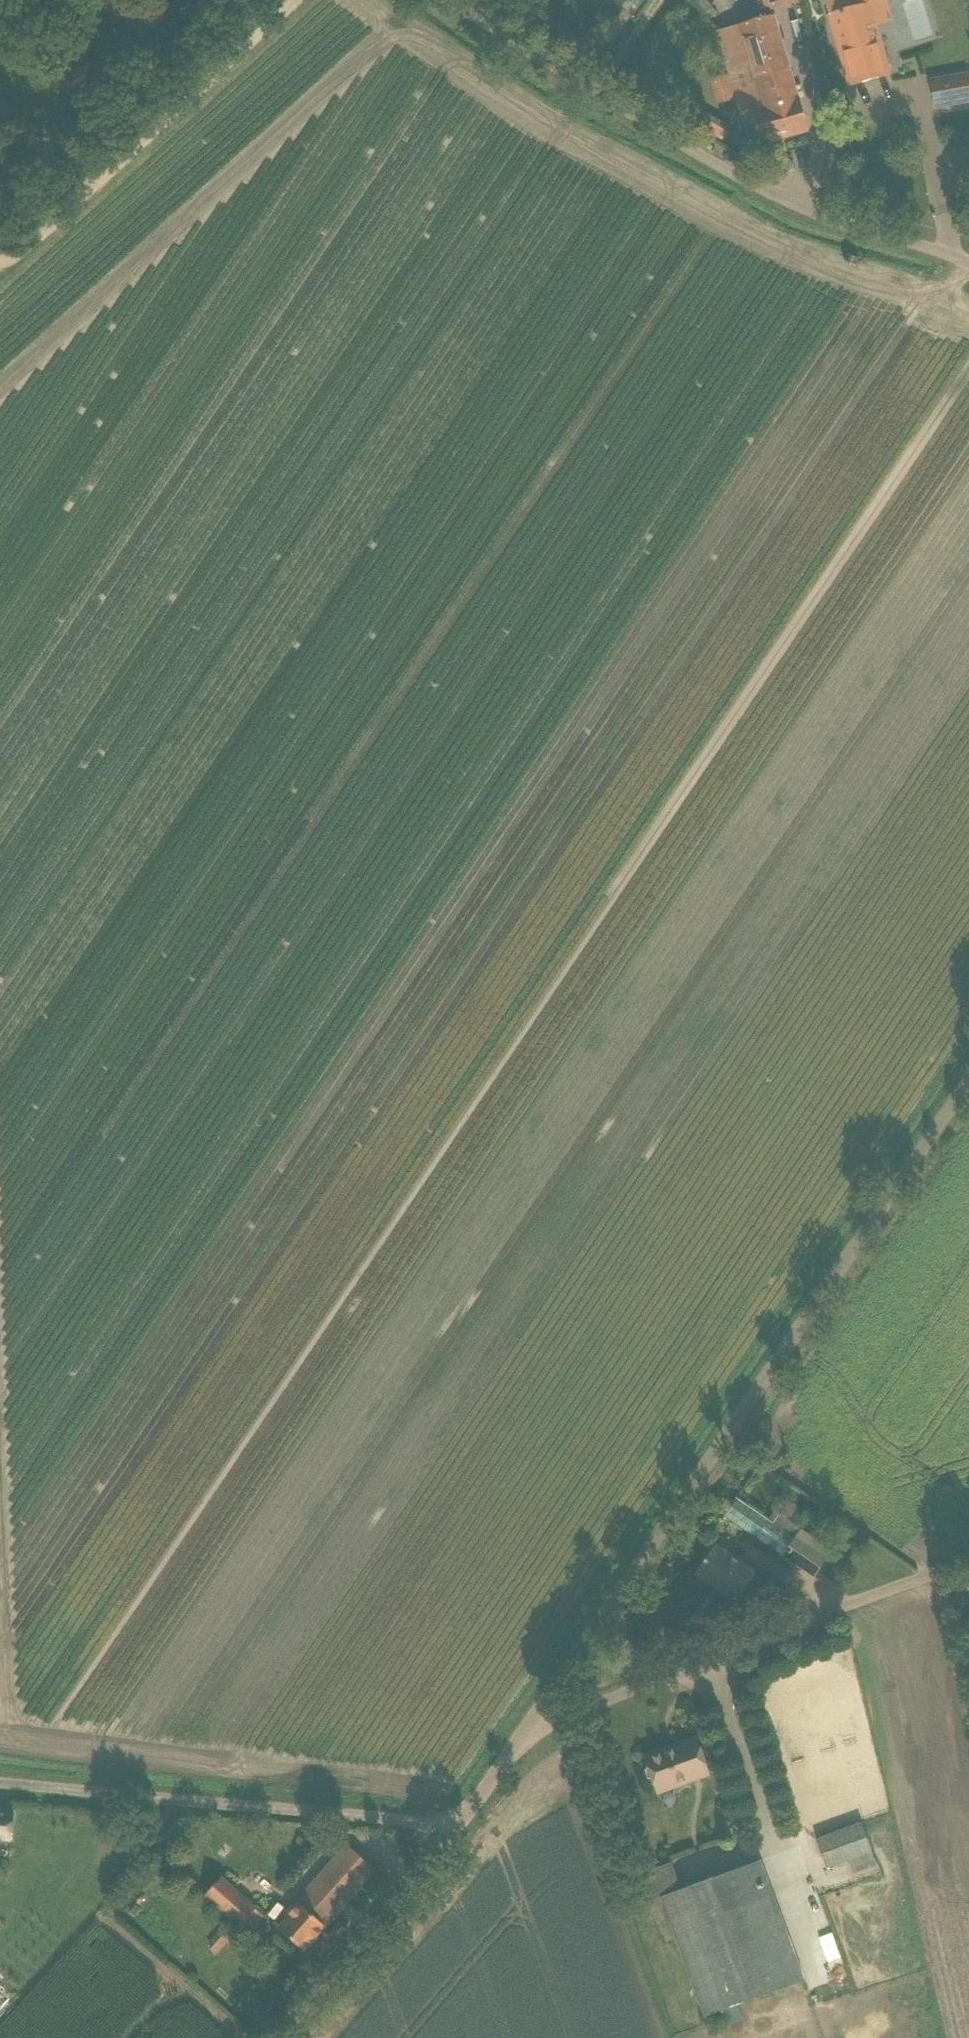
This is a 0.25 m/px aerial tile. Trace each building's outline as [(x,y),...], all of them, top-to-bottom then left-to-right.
[(771,12),(799,5),(798,0),(768,0),(771,12)] [(890,74),(870,5),(869,6),(867,0),(825,0),(830,15),(829,16),(850,86),(890,74)] [(717,31),(742,116),(752,113),(761,144),(807,131),(774,16),(717,31)] [(643,79),(634,73),(628,82),(638,88),(643,79)] [(968,102),(968,81),(968,74),(931,81),(936,108),(968,102)] [(801,1531),(783,1557),(813,1577),(831,1551),(801,1531)] [(708,1559),(697,1574),(736,1601),(755,1572),(716,1546),(716,1547),(712,1545),(704,1556),(708,1559)] [(645,1756),(657,1789),(689,1777),(691,1781),(709,1775),(697,1742),(669,1752),(667,1748),(645,1756)] [(828,1868),(872,1852),(861,1821),(817,1837),(828,1868)] [(304,1949),(374,1870),(348,1847),(287,1915),(290,1918),(280,1928),(304,1949)] [(661,1896),(705,2017),(805,1980),(760,1860),(661,1896)] [(663,1894),(682,1888),(675,1864),(655,1870),(663,1894)] [(222,1877),(205,1897),(240,1928),(257,1908),(222,1877)]
